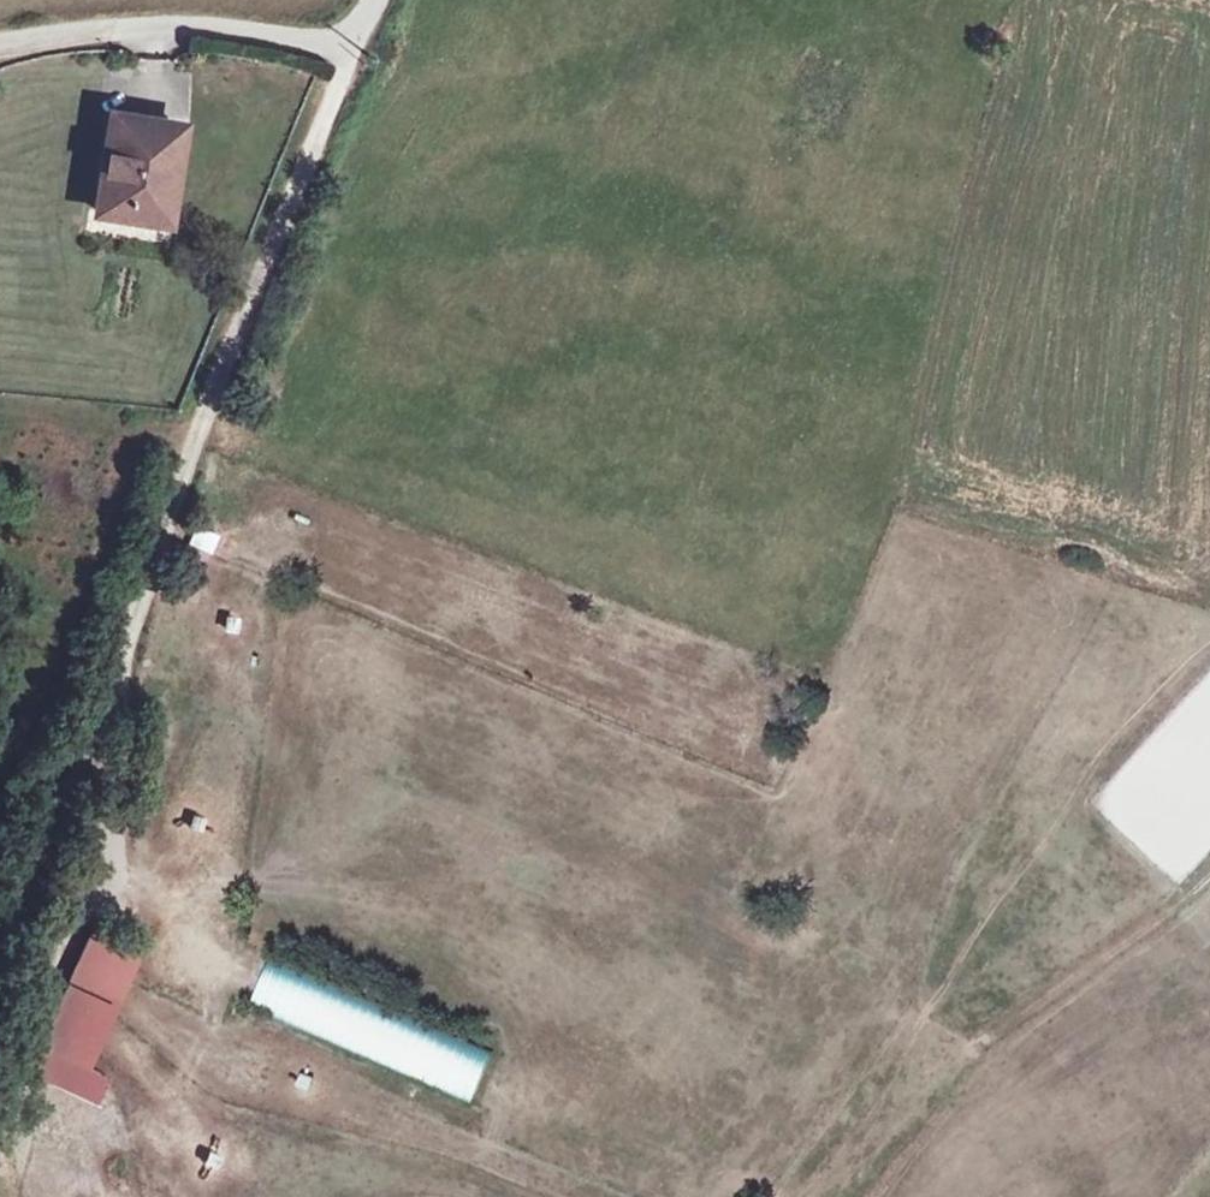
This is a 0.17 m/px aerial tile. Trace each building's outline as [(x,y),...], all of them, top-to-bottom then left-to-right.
[(112,116),(97,210),(165,221),(171,185),(163,183),(173,125),(112,116)] [(139,950),(97,929),(69,987),(111,1007),(139,950)] [(252,1015),(479,1099),(496,1052),(270,969),(252,1015)] [(111,1007),(69,987),(40,1046),(60,1055),(83,1066),(111,1007)] [(60,1055),(40,1046),(28,1071),(48,1080),(60,1055)]
